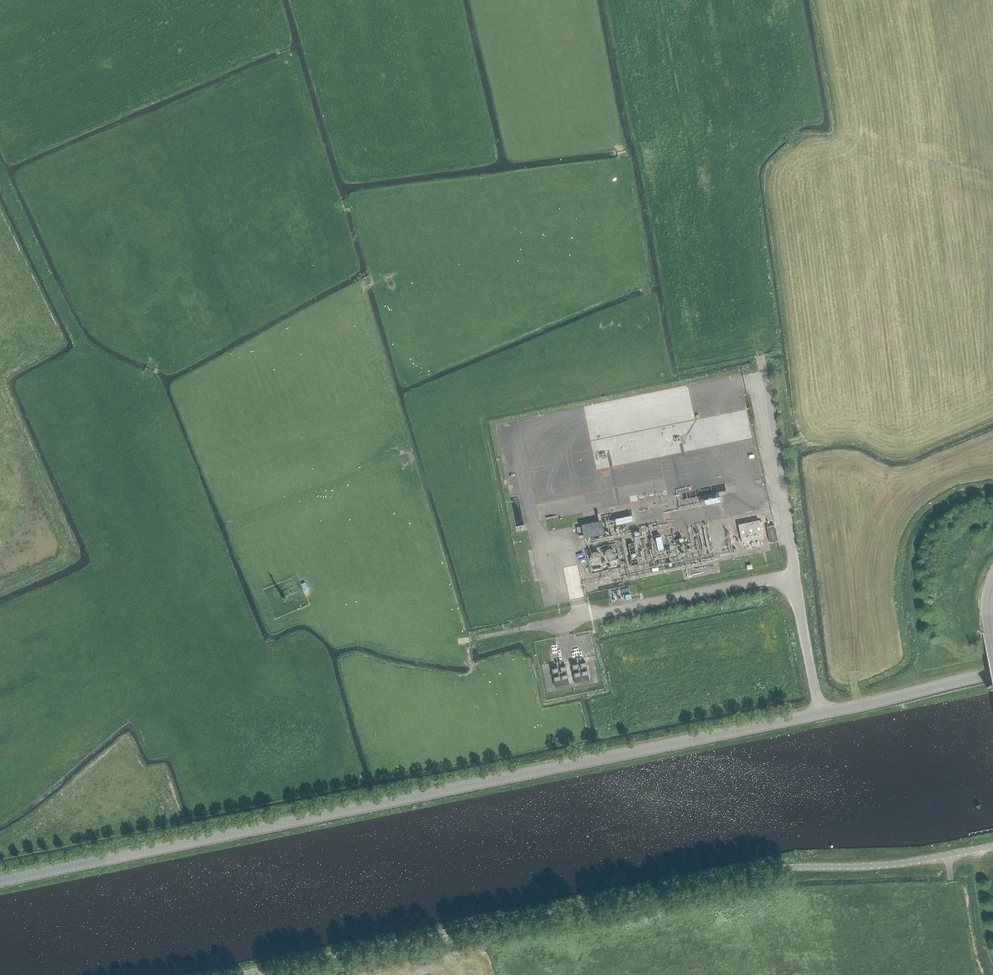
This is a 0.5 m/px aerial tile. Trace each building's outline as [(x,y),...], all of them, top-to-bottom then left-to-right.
[(681,386),(647,395),(646,409),(649,409),(648,418),(653,418),(654,406),(663,403),(665,409),(665,404),(670,404),(671,394),(672,395),(679,393),(680,398),(683,398),(682,395),(682,392),(687,392),(687,399),(690,399),(689,396),(689,388),(684,388),(684,386),(681,386)] [(672,422),(695,418),(693,406),(674,410),(675,415),(676,415),(676,419),(671,420),(672,422)] [(709,503),(724,501),(723,492),(708,494),(709,503)] [(636,514),(620,518),(621,524),(637,520),(636,514)] [(604,534),(601,521),(580,525),(581,526),(576,527),(578,536),(583,535),(584,538),(604,534)] [(741,542),(762,538),(759,521),(737,525),(741,542)] [(778,541),(775,525),(766,527),(770,543),(778,541)] [(605,551),(604,554),(605,557),(607,559),(610,560),(612,559),(614,557),(615,554),(614,551),(612,549),(610,549),(607,549),(605,551)] [(590,554),(590,557),(590,560),(592,562),(595,563),(598,562),(600,560),(600,557),(600,554),(598,552),(595,552),(592,552),(590,554)] [(585,596),(579,564),(565,567),(571,599),(585,596)] [(589,680),(585,662),(571,665),(575,683),(589,680)] [(569,684),(565,666),(551,668),(555,687),(569,684)]
